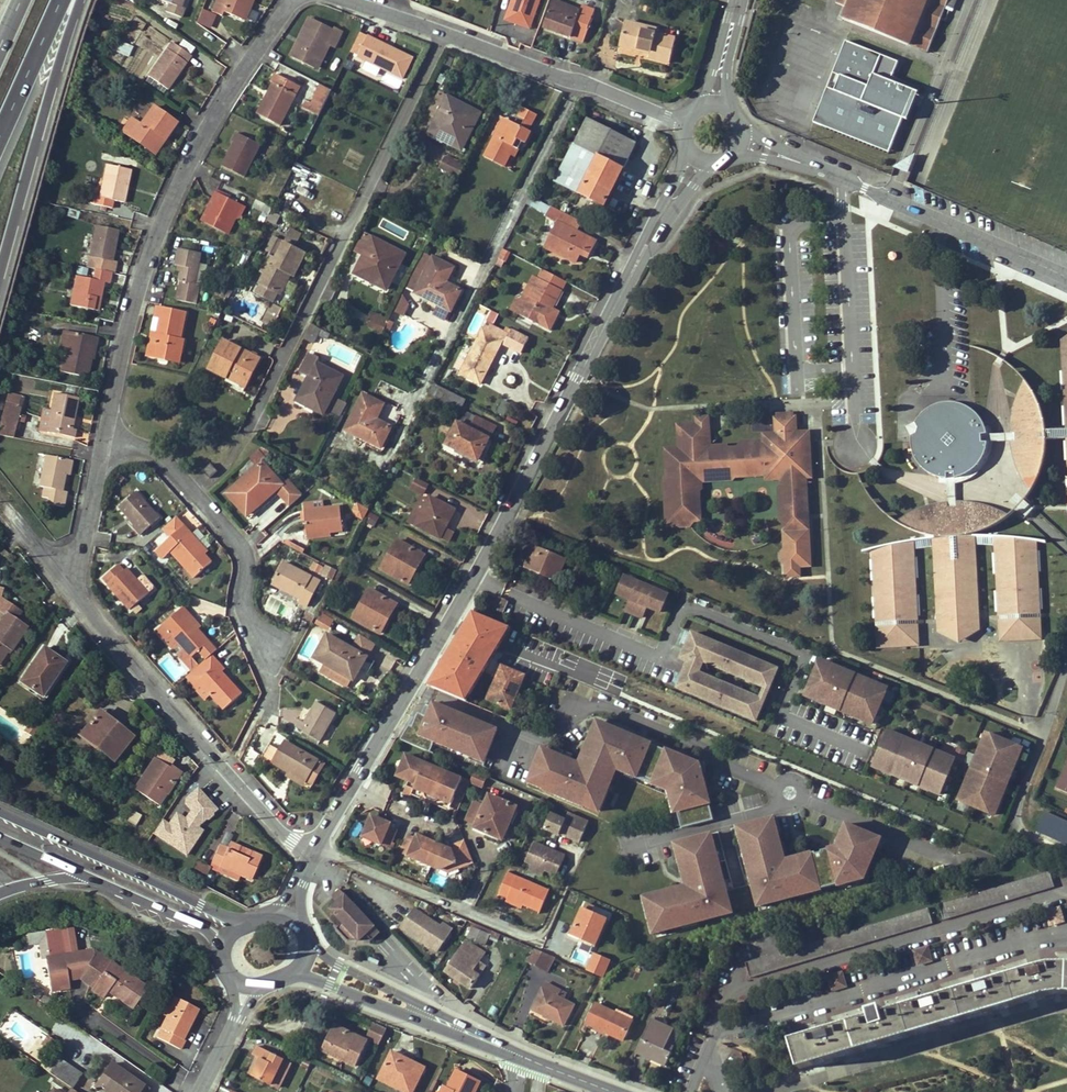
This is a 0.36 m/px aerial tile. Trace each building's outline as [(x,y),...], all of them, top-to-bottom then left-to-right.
[(169,3),(166,11),(181,18),(185,9),(181,7),(183,0),(161,0),(169,3)] [(212,12),(222,16),(224,12),(241,19),(247,4),(246,3),(248,0),(252,2),(253,0),(218,0),(212,12)] [(245,20),(252,2),(248,0),(246,3),(247,4),(241,19),(245,20)] [(582,6),(580,10),(553,0),(543,27),(583,42),(591,19),(594,10),(582,6)] [(842,19),(928,53),(941,19),(945,21),(950,9),(946,8),(949,0),(850,0),(842,19)] [(290,56),(294,58),(313,19),(309,17),(290,56)] [(294,58),(314,68),(327,44),(330,46),(335,48),(343,31),(335,27),(334,29),(313,19),(294,58)] [(656,33),(657,29),(626,21),(620,43),(650,51),(649,57),(669,62),(675,38),(656,33)] [(399,88),(414,56),(360,32),(345,63),(399,88)] [(899,61),(847,40),(815,122),(890,152),(904,117),(908,119),(920,90),(892,79),(899,61)] [(117,41),(114,53),(129,56),(132,44),(117,41)] [(191,56),(172,42),(149,76),(167,90),(191,56)] [(327,44),(314,68),(318,70),(330,46),(327,44)] [(446,64),(452,67),(455,60),(449,57),(446,64)] [(280,125),(300,87),(276,74),(272,82),(274,84),(259,114),(280,125)] [(319,115),(331,90),(320,84),(315,95),(311,105),(305,102),(303,107),(319,115)] [(439,118),(433,130),(452,140),(451,142),(463,148),(480,113),(440,93),(430,113),(439,118)] [(151,152),(161,137),(165,139),(176,123),(153,107),(140,125),(137,123),(129,136),(151,152)] [(524,107),(520,116),(532,123),(537,114),(524,107)] [(570,152),(556,181),(605,206),(637,144),(588,118),(581,131),(575,128),(564,149),(570,152)] [(122,131),(129,136),(137,123),(131,119),(122,131)] [(503,121),(485,156),(504,166),(511,155),(519,139),(523,141),(526,143),(532,131),(508,119),(506,123),(503,121)] [(432,132),(451,142),(452,140),(433,130),(432,132)] [(237,133),(232,141),(234,142),(223,166),(244,177),(260,144),(237,133)] [(154,154),(165,139),(161,137),(151,152),(154,154)] [(523,141),(519,139),(511,155),(515,156),(523,141)] [(917,157),(912,155),(906,171),(910,173),(917,157)] [(447,157),(441,167),(459,176),(464,166),(447,157)] [(131,170),(106,165),(100,198),(94,196),(93,204),(112,208),(113,200),(121,202),(125,185),(127,186),(131,170)] [(240,204),(223,195),(216,191),(213,198),(213,199),(216,201),(206,222),(226,232),(240,204)] [(202,220),(206,222),(216,201),(213,199),(202,220)] [(541,202),(537,209),(547,214),(550,208),(541,202)] [(243,206),(240,204),(226,232),(229,234),(243,206)] [(573,217),(551,206),(550,208),(547,214),(546,215),(558,222),(545,246),(576,262),(580,253),(581,252),(581,251),(580,251),(579,251),(581,248),(590,253),(595,241),(568,227),(573,217)] [(70,208),(67,215),(78,219),(80,212),(70,208)] [(275,223),(279,214),(271,210),(267,219),(275,223)] [(119,230),(96,226),(88,268),(95,269),(111,272),(114,273),(116,262),(113,261),(119,230)] [(291,229),(288,236),(297,241),(301,234),(291,229)] [(386,289),(404,254),(365,234),(356,251),(365,255),(356,273),(386,289)] [(294,247),(297,241),(288,236),(284,242),(294,247)] [(270,255),(276,258),(284,242),(274,237),(268,250),(271,252),(270,255)] [(261,284),(257,293),(274,301),(278,293),(279,293),(289,274),(292,275),(294,276),(306,253),(294,247),(284,242),(276,258),(273,264),(271,263),(267,270),(260,283),(261,284)] [(510,252),(503,248),(499,257),(506,261),(510,252)] [(580,253),(588,257),(590,253),(581,248),(579,251),(580,251),(581,251),(581,252),(580,253)] [(179,281),(181,282),(195,285),(202,254),(179,249),(175,265),(179,266),(182,267),(180,274),(179,281)] [(448,286),(445,285),(446,282),(454,268),(424,252),(406,287),(429,299),(450,310),(451,311),(461,290),(450,284),(448,286)] [(273,264),(276,258),(270,255),(268,255),(262,268),(267,270),(271,263),(273,264)] [(96,297),(101,298),(104,282),(109,283),(111,272),(95,269),(93,280),(77,276),(71,305),(94,310),(96,297)] [(539,278),(520,314),(539,324),(546,311),(549,306),(553,308),(562,290),(557,287),(561,279),(543,270),(539,278)] [(292,275),(289,274),(279,293),(282,294),(292,275)] [(557,287),(562,290),(566,282),(561,279),(557,287)] [(181,282),(180,288),(199,291),(200,286),(195,285),(181,282)] [(177,300),(196,304),(199,291),(180,288),(177,300)] [(394,312),(405,316),(411,300),(400,296),(394,312)] [(434,314),(445,319),(450,310),(429,299),(427,303),(437,308),(434,314)] [(281,309),(271,304),(262,322),(268,325),(269,322),(273,324),(281,309)] [(147,356),(158,358),(159,354),(175,357),(180,357),(184,340),(180,339),(185,313),(156,307),(154,316),(161,318),(157,340),(150,339),(147,356)] [(389,320),(373,312),(371,316),(387,324),(389,320)] [(157,340),(161,318),(154,316),(150,339),(157,340)] [(383,333),(387,324),(371,316),(367,325),(383,333)] [(311,324),(304,338),(313,343),(317,334),(327,339),(330,333),(311,324)] [(460,373),(480,383),(502,339),(483,329),(460,373)] [(510,329),(503,343),(520,352),(527,338),(510,329)] [(69,332),(64,330),(60,346),(66,347),(69,332)] [(87,378),(91,359),(94,347),(96,347),(98,338),(69,332),(66,347),(61,372),(87,378)] [(260,359),(223,340),(208,369),(227,378),(229,372),(248,382),(260,359)] [(1064,341),(1065,367),(1061,367),(1064,431),(1045,432),(1044,424),(1043,417),(1040,409),(1037,402),(1034,395),(1029,388),(1024,381),(1020,387),(1017,393),(1014,400),(1012,408),(1010,415),(1010,423),(1009,434),(1009,442),(1009,445),(1011,453),(1013,462),(1016,470),(1020,478),(1024,486),(1029,497),(1033,490),(1037,481),(1041,472),(1043,463),(1045,452),(1045,441),(1066,440),(1066,465),(1066,341),(1064,341)] [(310,377),(300,396),(317,405),(314,410),(323,415),(342,377),(317,363),(320,358),(310,354),(301,372),(310,377)] [(248,382),(229,372),(227,378),(245,388),(248,382)] [(434,383),(429,394),(434,396),(442,400),(447,390),(434,383)] [(447,390),(442,400),(460,409),(465,399),(447,390)] [(13,438),(19,417),(16,416),(18,406),(22,407),(24,397),(9,393),(0,424),(0,435),(13,438)] [(55,394),(52,411),(47,432),(75,438),(76,430),(72,429),(78,398),(55,394)] [(385,404),(364,394),(346,429),(382,447),(392,427),(380,420),(379,423),(376,421),(377,419),(385,404)] [(434,396),(429,394),(426,401),(430,403),(434,396)] [(297,401),(314,410),(317,405),(300,396),(297,401)] [(340,417),(347,404),(339,400),(332,413),(340,417)] [(937,479),(942,480),(945,480),(951,480),(956,479),(961,478),(966,476),(970,473),(974,470),(978,466),(981,462),(983,457),(985,452),(986,447),(987,442),(986,436),(985,432),(985,428),(984,426),(982,422),(979,417),(976,414),(972,410),(967,407),(964,405),(959,404),(954,402),(949,402),(944,402),(938,403),(933,405),(929,407),(924,410),(921,413),(917,417),(914,422),(912,426),(910,431),(909,435),(909,441),(909,445),(910,450),(911,455),(913,459),(916,464),(919,468),(923,471),(927,474),(932,477),(937,479)] [(572,408),(568,419),(574,422),(579,411),(572,408)] [(52,411),(43,409),(39,431),(47,432),(52,411)] [(477,417),(467,413),(458,421),(458,422),(471,428),(477,417)] [(495,426),(477,417),(471,428),(458,422),(454,430),(441,424),(441,438),(448,441),(447,444),(478,460),(495,426)] [(697,424),(697,427),(701,427),(701,436),(698,439),(698,444),(705,444),(705,443),(705,442),(705,441),(706,441),(706,440),(707,440),(707,439),(708,439),(709,439),(710,439),(709,426),(709,424),(707,421),(704,420),(702,420),(699,421),(698,422),(697,424)] [(682,451),(669,451),(669,477),(667,480),(668,525),(671,525),(671,528),(680,528),(681,528),(681,529),(682,529),(684,530),(685,530),(688,530),(691,529),(692,529),(693,527),(694,526),(695,525),(695,524),(689,519),(692,516),(692,505),(695,501),(695,485),(704,484),(707,481),(717,481),(720,484),(736,483),(739,480),(763,480),(778,479),(778,484),(778,491),(775,494),(775,503),(779,505),(779,515),(776,518),(776,527),(780,529),(780,538),(802,537),(805,537),(804,485),(809,485),(808,450),(805,446),(797,455),(794,452),(793,446),(796,444),(796,443),(796,428),(789,428),(789,427),(789,426),(788,426),(787,425),(786,425),(786,424),(785,424),(784,424),(782,425),(781,426),(781,428),(781,429),(774,429),(775,441),(778,444),(778,448),(762,448),(762,446),(741,446),(736,452),(727,452),(727,450),(718,450),(714,454),(710,450),(710,439),(709,439),(708,439),(707,439),(707,440),(706,440),(706,441),(705,441),(705,442),(705,443),(705,444),(698,444),(698,439),(701,436),(701,427),(697,427),(682,427),(682,451)] [(993,442),(1009,442),(1009,434),(992,435),(991,426),(985,428),(985,432),(986,436),(987,442),(986,447),(985,452),(983,457),(981,462),(978,466),(974,470),(970,473),(966,476),(961,478),(956,479),(951,480),(945,480),(942,480),(938,484),(947,485),(947,502),(953,502),(956,502),(955,485),(959,484),(964,483),(970,480),(975,476),(979,473),(983,469),(987,463),(990,458),(992,452),(992,448),(993,442)] [(808,443),(796,443),(796,444),(793,446),(794,452),(797,455),(805,446),(808,450),(808,443)] [(266,453),(261,447),(249,459),(254,464),(266,453)] [(69,460),(46,456),(40,487),(44,488),(42,497),(49,499),(48,504),(64,507),(67,493),(63,492),(66,475),(69,460)] [(226,494),(245,515),(274,489),(276,492),(283,485),(263,462),(226,494)] [(210,464),(202,471),(210,479),(217,472),(210,464)] [(429,483),(416,477),(411,487),(424,493),(429,483)] [(689,519),(695,524),(703,524),(702,494),(704,491),(704,484),(695,485),(695,501),(692,505),(692,516),(689,519)] [(248,517),(276,492),(274,489),(245,515),(248,517)] [(129,518),(137,527),(134,529),(140,536),(160,518),(137,492),(119,507),(129,518)] [(1016,508),(1023,499),(1016,494),(1009,503),(1016,508)] [(430,497),(415,525),(440,538),(445,527),(443,526),(447,517),(449,519),(454,510),(430,497)] [(304,503),(305,511),(324,508),(323,501),(304,503)] [(357,517),(363,520),(369,509),(357,502),(353,509),(360,513),(357,517)] [(937,607),(975,606),(972,545),(994,546),(997,615),(1014,615),(1014,619),(1013,619),(1010,619),(1007,620),(1005,621),(1002,623),(1000,625),(1000,628),(1000,631),(1002,634),(1003,636),(1005,637),(1008,638),(1031,638),(1032,637),(1034,636),(1036,633),(1037,631),(1037,626),(1035,622),(1034,622),(1031,620),(1028,619),(1024,618),(1021,619),(1021,614),(1037,614),(1033,541),(1010,538),(994,537),(975,537),(983,533),(988,531),(994,529),(1001,524),(1006,521),(1011,517),(1003,513),(996,511),(988,508),(980,505),(971,504),(963,503),(956,502),(953,502),(947,502),(942,503),(934,504),(929,505),(921,508),(915,510),(908,513),(901,517),(895,522),(908,529),(916,533),(924,535),(934,539),(926,539),(913,541),(899,543),(885,546),(872,549),(876,621),(893,621),(893,625),(884,626),(882,626),(880,628),(878,629),(876,633),(876,636),(876,638),(877,641),(879,643),(881,645),(884,646),(904,645),(907,643),(909,642),(910,639),(911,636),(911,634),(910,631),(908,628),(906,627),(904,626),(899,625),(899,620),(915,619),(911,550),(933,547),(937,607)] [(1022,502),(1017,508),(1026,515),(1031,509),(1022,502)] [(340,507),(324,508),(305,511),(307,535),(330,532),(343,530),(340,507)] [(364,521),(374,526),(379,516),(370,511),(364,521)] [(134,529),(137,527),(129,518),(126,520),(134,529)] [(163,559),(171,552),(195,578),(212,562),(206,555),(196,544),(199,541),(184,526),(156,551),(163,559)] [(454,532),(445,527),(440,538),(449,543),(454,532)] [(398,540),(381,569),(408,584),(417,568),(415,567),(422,554),(398,540)] [(199,541),(196,544),(206,555),(208,552),(199,541)] [(567,561),(528,544),(520,564),(558,580),(567,561)] [(422,554),(415,567),(417,568),(424,555),(422,554)] [(332,580),(337,571),(312,560),(308,570),(332,580)] [(308,606),(320,582),(284,563),(272,584),(300,598),(299,601),(308,606)] [(103,579),(120,598),(123,597),(133,608),(149,594),(128,569),(125,570),(120,564),(103,579)] [(143,575),(139,579),(150,590),(155,586),(143,575)] [(669,597),(625,579),(618,595),(628,600),(629,598),(633,599),(632,602),(627,613),(643,620),(648,608),(648,606),(652,608),(651,610),(661,614),(669,597)] [(370,589),(354,618),(381,633),(390,617),(388,615),(394,603),(370,589)] [(130,610),(133,608),(123,597),(120,598),(130,610)] [(4,599),(0,604),(0,608),(7,613),(6,616),(0,624),(0,663),(7,653),(6,652),(8,649),(11,652),(23,634),(21,633),(26,625),(17,619),(21,611),(4,599)] [(394,603),(388,615),(390,617),(397,605),(394,603)] [(976,628),(975,606),(937,607),(938,630),(957,640),(976,628)] [(167,640),(172,635),(192,658),(210,642),(198,629),(189,618),(192,616),(184,607),(158,630),(167,640)] [(534,627),(548,633),(555,617),(541,611),(534,627)] [(321,612),(315,623),(328,631),(335,620),(321,612)] [(192,616),(189,618),(198,629),(201,626),(192,616)] [(685,661),(674,687),(756,721),(778,666),(690,629),(677,658),(685,661)] [(352,648),(328,635),(315,658),(325,664),(321,671),(358,691),(373,664),(366,660),(367,657),(376,643),(360,634),(352,648)] [(44,648),(20,682),(43,697),(57,676),(54,674),(63,661),(44,648)] [(223,672),(225,670),(212,655),(188,677),(195,686),(199,682),(224,710),(242,694),(223,672)] [(63,661),(54,674),(57,676),(66,663),(63,661)] [(881,689),(815,661),(800,696),(813,702),(814,699),(819,701),(818,704),(866,725),(881,689)] [(501,667),(492,687),(495,688),(490,700),(510,708),(523,676),(501,667)] [(490,700),(495,688),(492,687),(487,699),(490,700)] [(435,754),(439,744),(482,761),(497,726),(431,699),(429,704),(424,702),(420,712),(417,711),(412,725),(408,724),(399,739),(435,754)] [(302,721),(298,728),(321,741),(337,713),(317,702),(305,723),(302,721)] [(97,715),(109,725),(111,723),(113,720),(101,710),(97,715)] [(111,723),(109,725),(97,715),(81,735),(114,761),(131,739),(111,723)] [(663,748),(651,743),(652,740),(594,716),(576,759),(540,744),(524,781),(597,812),(616,768),(637,777),(639,773),(650,777),(648,783),(665,789),(671,813),(676,812),(680,828),(712,819),(708,803),(711,802),(698,761),(665,745),(663,748)] [(25,733),(32,737),(40,726),(33,722),(25,733)] [(896,737),(882,732),(867,768),(934,796),(949,761),(900,740),(899,743),(894,741),(896,737)] [(1018,750),(981,735),(976,748),(979,750),(977,755),(974,753),(953,801),(989,817),(1018,750)] [(283,749),(272,743),(263,757),(274,764),(283,749)] [(287,743),(283,749),(274,764),(290,773),(306,782),(318,761),(287,743)] [(463,800),(471,782),(419,760),(414,762),(404,758),(397,774),(399,778),(409,782),(402,796),(410,799),(415,788),(427,793),(425,796),(427,800),(426,802),(436,806),(437,803),(441,802),(442,800),(453,804),(456,797),(463,800)] [(155,759),(135,790),(159,805),(166,794),(164,793),(171,783),(173,784),(181,772),(171,766),(170,768),(155,759)] [(1057,788),(1066,793),(1066,767),(1057,788)] [(289,776),(304,785),(306,782),(290,773),(289,776)] [(473,776),(471,783),(482,787),(485,780),(473,776)] [(171,783),(164,793),(166,794),(167,795),(173,784),(171,783)] [(175,819),(161,840),(187,857),(203,833),(198,830),(202,824),(203,826),(207,822),(210,822),(214,818),(214,816),(218,812),(202,794),(201,795),(195,795),(187,802),(187,807),(192,813),(187,822),(181,818),(175,819)] [(515,807),(489,796),(485,806),(477,825),(475,828),(502,839),(515,807)] [(477,825),(485,806),(474,802),(466,820),(477,825)] [(127,822),(136,825),(140,814),(131,810),(127,822)] [(590,821),(569,812),(566,820),(552,814),(545,829),(560,835),(561,834),(580,842),(590,821)] [(821,889),(820,886),(834,881),(835,883),(863,876),(881,835),(843,820),(834,843),(826,845),(827,848),(812,852),(811,849),(785,856),(774,813),(733,823),(755,906),(821,889)] [(1045,813),(1037,830),(1066,844),(1066,823),(1045,813)] [(369,820),(362,836),(371,840),(374,845),(388,851),(396,832),(388,829),(387,824),(373,818),(369,820)] [(710,829),(671,840),(683,882),(639,894),(650,934),(733,911),(710,829)] [(476,866),(468,847),(454,853),(421,839),(416,841),(409,837),(401,857),(415,863),(420,861),(429,865),(431,870),(440,874),(458,867),(460,872),(476,866)] [(534,841),(526,861),(532,864),(545,870),(557,875),(566,855),(534,841)] [(212,862),(220,865),(241,874),(252,879),(262,857),(230,843),(228,849),(220,845),(212,862)] [(193,872),(204,877),(210,867),(199,862),(193,872)] [(545,870),(532,864),(529,872),(542,877),(545,870)] [(943,864),(933,867),(934,874),(945,871),(943,864)] [(218,871),(239,881),(241,874),(220,865),(218,871)] [(1007,885),(940,906),(944,920),(1054,887),(1050,873),(1007,885)] [(549,891),(508,874),(500,894),(508,898),(523,904),(540,911),(549,891)] [(341,890),(333,898),(337,903),(330,910),(344,925),(339,929),(348,939),(359,940),(360,941),(367,935),(372,940),(380,932),(341,890)] [(523,904),(508,898),(506,902),(521,908),(523,904)] [(1044,911),(1049,927),(1065,922),(1060,906),(1044,911)] [(441,926),(415,908),(402,926),(437,951),(450,933),(441,926)] [(572,933),(581,937),(582,935),(597,941),(607,920),(583,909),(572,933)] [(735,982),(934,923),(929,909),(731,968),(735,982)] [(441,926),(450,933),(453,929),(443,922),(441,926)] [(490,933),(473,926),(469,938),(485,946),(490,933)] [(597,941),(582,935),(581,937),(579,940),(595,947),(597,941)] [(480,961),(469,954),(475,946),(467,940),(445,971),(471,989),(480,975),(479,974),(485,965),(480,961)] [(928,945),(911,951),(917,965),(933,959),(928,945)] [(475,946),(469,954),(480,961),(485,953),(475,946)] [(528,962),(540,968),(547,953),(542,951),(535,948),(528,962)] [(133,1007),(147,987),(97,953),(92,960),(90,958),(78,960),(77,955),(47,958),(50,991),(71,989),(70,979),(80,977),(94,987),(92,989),(103,997),(108,990),(133,1007)] [(540,968),(541,969),(548,954),(547,953),(540,968)] [(548,954),(541,969),(547,972),(555,957),(548,954)] [(585,970),(603,977),(609,962),(592,954),(585,970)] [(1036,966),(1042,964),(1041,961),(1028,965),(1030,971),(1037,969),(1036,966)] [(1066,964),(1059,964),(1051,965),(1043,966),(1042,964),(1036,966),(1037,969),(1030,971),(990,983),(989,980),(984,982),(984,984),(977,986),(937,998),(937,995),(931,997),(932,1000),(924,1002),(884,1014),(882,1009),(869,1012),(871,1018),(830,1030),(830,1028),(824,1029),(825,1032),(817,1034),(793,1041),(801,1069),(1042,997),(1051,996),(1066,995),(1066,964)] [(830,991),(847,985),(842,970),(825,976),(830,991)] [(976,981),(977,986),(984,984),(984,982),(989,980),(989,977),(976,981)] [(567,993),(547,983),(533,1009),(564,1025),(574,1004),(564,999),(567,993)] [(931,997),(937,995),(936,993),(922,997),(924,1002),(932,1000),(931,997)] [(168,1016),(177,998),(174,997),(165,1014),(168,1016)] [(168,1016),(157,1038),(180,1050),(185,1041),(183,1040),(191,1024),(187,1022),(195,1007),(177,998),(168,1016)] [(632,1021),(597,1004),(587,1023),(623,1040),(632,1021)] [(195,1007),(187,1022),(191,1024),(198,1009),(195,1007)] [(674,1030),(652,1020),(637,1052),(647,1056),(646,1059),(651,1061),(652,1057),(667,1064),(681,1034),(674,1031),(674,1030)] [(387,1029),(375,1023),(367,1037),(379,1044),(387,1029)] [(824,1029),(830,1028),(829,1024),(816,1028),(817,1034),(825,1032),(824,1029)] [(335,1025),(326,1042),(333,1045),(329,1053),(356,1066),(368,1041),(335,1025)] [(329,1053),(333,1045),(326,1042),(323,1050),(329,1053)] [(254,1054),(257,1056),(261,1058),(253,1076),(271,1085),(284,1059),(258,1046),(254,1054)] [(409,1064),(410,1061),(393,1053),(380,1079),(405,1091),(413,1091),(423,1071),(409,1064)] [(253,1076),(261,1058),(257,1056),(248,1073),(253,1076)] [(49,1073),(72,1088),(82,1074),(59,1059),(49,1073)] [(291,1063),(284,1059),(271,1085),(279,1089),(291,1063)] [(425,1068),(410,1061),(409,1064),(423,1071),(425,1068)] [(112,1064),(96,1087),(103,1091),(139,1091),(144,1086),(112,1064)] [(153,1077),(161,1083),(167,1075),(158,1069),(153,1077)] [(456,1071),(447,1089),(444,1087),(442,1091),(476,1091),(481,1083),(456,1071)]
